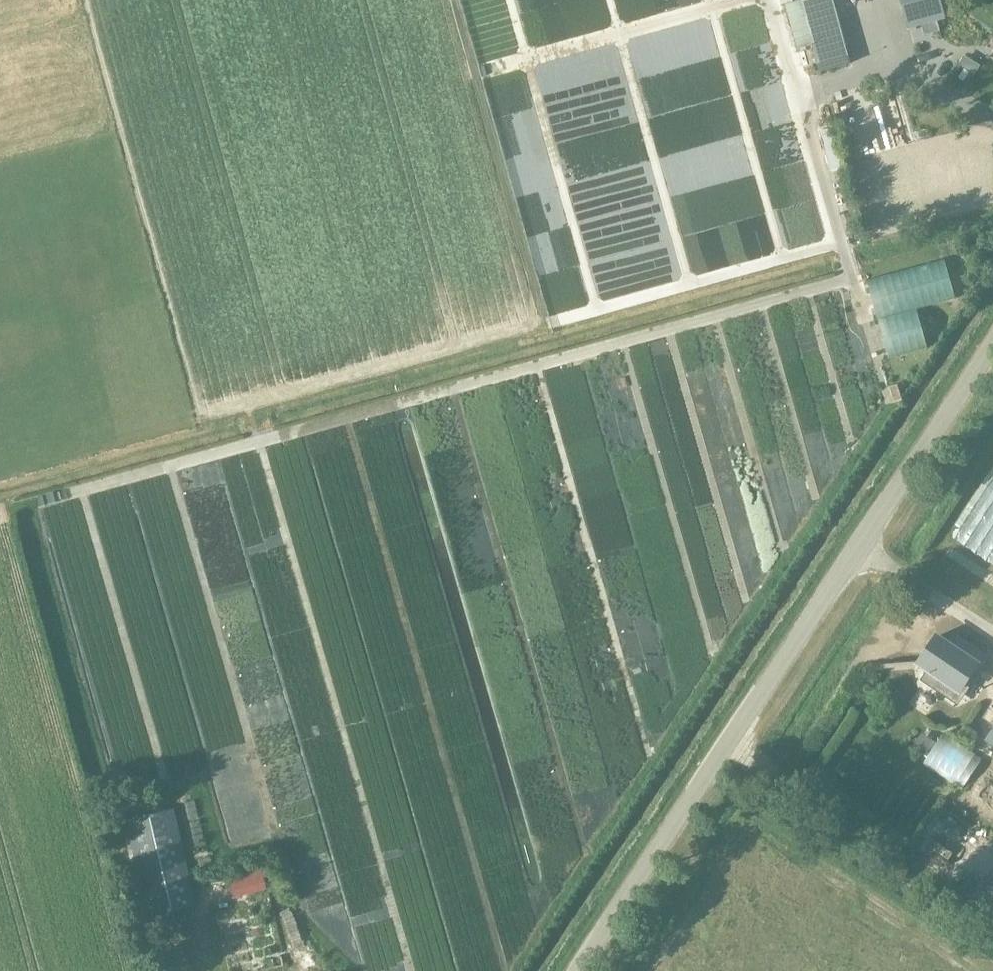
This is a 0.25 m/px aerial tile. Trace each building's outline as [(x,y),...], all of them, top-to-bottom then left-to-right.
[(842,52),(847,50),(834,0),(800,0),(786,4),(792,27),(806,24),(815,59),(842,52)] [(945,18),(940,0),(900,0),(907,28),(945,18)] [(963,81),(968,73),(963,69),(957,77),(963,81)] [(945,261),(866,275),(872,311),(951,297),(945,261)] [(876,317),(882,341),(920,332),(915,308),(876,317)] [(936,636),(918,663),(928,670),(922,679),(946,695),(952,686),(958,690),(975,664),(980,668),(987,657),(953,634),(946,643),(936,636)] [(984,741),(992,747),(992,728),(984,741)] [(920,762),(952,783),(971,754),(938,733),(920,762)] [(173,808),(126,819),(149,917),(196,905),(173,808)]
